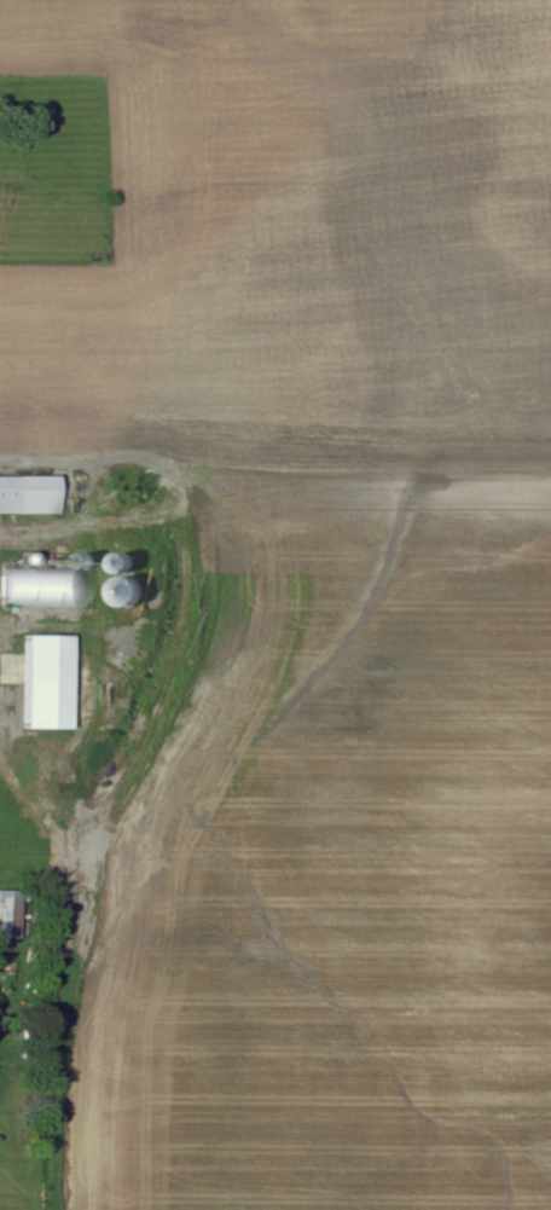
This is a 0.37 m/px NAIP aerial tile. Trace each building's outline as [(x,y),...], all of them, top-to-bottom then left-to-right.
[(0,477),(0,515),(61,515),(61,478),(0,477)] [(3,608),(87,609),(87,573),(4,572),(3,608)] [(74,637),(27,637),(26,730),(72,731),(74,637)] [(22,940),(24,893),(0,892),(0,939),(22,940)]
